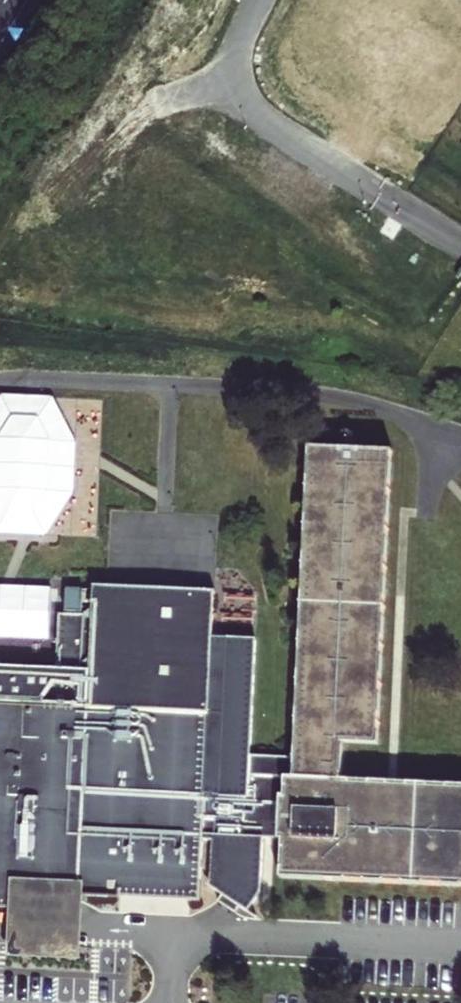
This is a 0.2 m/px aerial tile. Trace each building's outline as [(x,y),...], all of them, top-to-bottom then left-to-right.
[(10,908),(13,908),(13,903),(18,904),(18,892),(27,893),(26,902),(37,920),(52,911),(55,916),(73,905),(71,901),(77,897),(84,897),(120,898),(120,891),(189,894),(188,902),(200,902),(203,841),(213,841),(210,888),(222,896),(218,902),(235,914),(240,907),(247,913),(261,894),(264,838),(278,839),(278,840),(282,840),(280,879),(460,887),(460,786),(342,780),(343,743),(378,745),(392,452),(309,448),(294,758),(250,755),(256,639),(212,637),(214,591),(94,586),(92,616),(59,614),(57,670),(0,667),(0,908),(10,908)] [(83,591),(66,590),(65,612),(82,613),(83,591)] [(83,930),(84,897),(77,897),(71,901),(73,905),(55,916),(52,911),(37,920),(26,902),(27,893),(18,892),(18,904),(13,903),(13,908),(10,908),(9,927),(8,957),(81,961),(83,930)]
